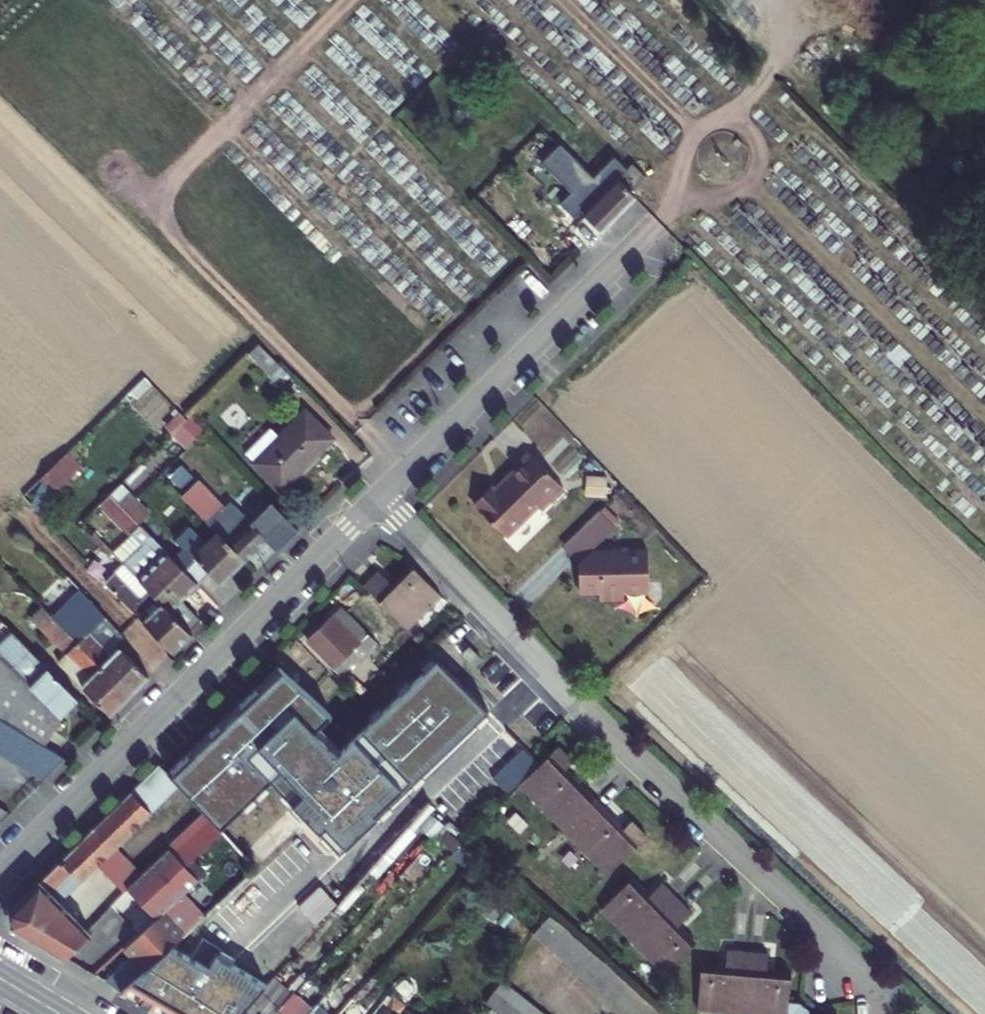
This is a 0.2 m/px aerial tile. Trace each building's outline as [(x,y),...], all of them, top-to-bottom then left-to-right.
[(561,192),(586,168),(560,142),(535,166),(561,192)] [(599,230),(633,196),(626,189),(615,178),(625,168),(612,156),(589,178),(595,183),(574,204),(599,230)] [(615,178),(626,189),(641,174),(631,163),(625,168),(615,178)] [(497,185),(492,180),(478,194),(483,198),(497,185)] [(546,207),(565,225),(575,216),(556,197),(546,207)] [(507,223),(548,266),(561,253),(519,211),(507,223)] [(273,361),(255,343),(246,353),(264,370),(273,361)] [(268,375),(277,366),(273,361),(264,370),(268,375)] [(280,490),(332,438),(303,410),(278,435),(270,427),(243,454),(280,490)] [(174,429),(189,444),(202,431),(187,415),(184,419),(174,429)] [(489,483),(472,501),(504,534),(536,503),(539,507),(561,485),(528,450),(514,464),(515,465),(493,487),(489,483)] [(32,480),(44,497),(83,467),(71,451),(32,480)] [(200,620),(179,599),(197,582),(172,557),(150,534),(138,523),(123,508),(117,501),(108,492),(99,501),(131,534),(112,552),(113,554),(122,563),(140,581),(189,631),(200,620)] [(126,492),(117,501),(123,508),(133,499),(126,492)] [(216,532),(243,559),(275,528),(260,512),(242,529),(238,525),(241,523),(230,511),(226,515),(203,493),(190,505),(216,532)] [(133,499),(123,508),(138,523),(148,513),(133,499)] [(589,515),(606,532),(622,517),(605,500),(589,515)] [(567,538),(583,555),(594,544),(606,532),(589,515),(567,538)] [(220,568),(227,574),(243,559),(216,532),(205,543),(189,525),(174,540),(182,548),(172,557),(197,582),(207,571),(212,576),(220,568)] [(87,536),(109,558),(113,554),(112,552),(92,532),(87,536)] [(583,555),(584,585),(605,584),(605,591),(629,590),(629,583),(653,583),(652,542),(594,544),(583,555)] [(189,631),(140,581),(122,563),(103,582),(172,651),(191,632),(189,631)] [(408,629),(441,596),(410,564),(392,582),(379,569),(364,585),(403,624),(408,629)] [(220,568),(212,576),(219,583),(227,574),(220,568)] [(123,635),(66,576),(38,603),(41,606),(128,695),(147,676),(119,647),(117,649),(114,644),(123,635)] [(128,695),(41,606),(29,618),(65,654),(57,662),(109,714),(128,695)] [(377,650),(380,647),(341,607),(307,641),(342,676),(372,646),(377,650)] [(481,656),(470,645),(463,652),(475,665),(482,658),(481,656)] [(60,716),(78,698),(29,649),(17,662),(0,646),(0,720),(43,745),(61,717),(60,716)] [(276,665),(167,772),(178,784),(204,812),(220,829),(269,780),(339,851),(489,709),(436,657),(337,752),(314,730),(330,713),(276,665)] [(43,779),(64,758),(43,745),(0,720),(0,753),(43,779)] [(564,829),(595,798),(566,768),(574,760),(558,743),(541,761),(519,782),(564,829)] [(128,833),(178,784),(167,772),(159,763),(108,813),(128,833)] [(595,798),(564,829),(608,873),(619,862),(647,834),(632,819),(625,827),(595,798)] [(9,813),(0,808),(0,821),(9,813)] [(184,866),(222,831),(220,829),(204,812),(166,847),(168,849),(184,866)] [(128,833),(108,813),(95,826),(115,847),(128,833)] [(115,847),(95,826),(77,843),(97,865),(122,891),(126,888),(142,874),(115,847)] [(97,865),(77,843),(7,912),(11,927),(23,935),(63,959),(89,935),(58,903),(97,865)] [(184,866),(168,849),(142,874),(126,888),(154,918),(182,892),(197,879),(184,866)] [(635,940),(678,896),(663,881),(650,893),(633,877),(602,907),(635,940)] [(128,956),(105,978),(114,989),(121,992),(170,946),(203,915),(182,892),(154,918),(121,949),(128,956)] [(692,910),(678,896),(635,940),(666,971),(697,940),(679,922),(692,910)] [(491,918),(500,908),(492,902),(483,910),(491,918)] [(551,912),(533,932),(623,1013),(661,1013),(551,912)] [(266,985),(216,955),(208,969),(170,946),(121,992),(157,1013),(240,1013),(266,985)] [(719,965),(702,964),(699,1006),(744,1010),(749,948),(727,946),(725,965),(719,965)] [(749,948),(744,1010),(789,1013),(790,998),(792,971),(775,969),(768,969),(770,950),(749,948)] [(101,956),(84,972),(92,976),(107,962),(101,956)] [(290,995),(271,979),(266,985),(240,1013),(273,1013),(290,995)] [(502,980),(484,1002),(490,1007),(499,1013),(545,1013),(502,980)] [(290,995),(273,1013),(307,1013),(313,1007),(310,1003),(308,1004),(293,991),(290,995)] [(307,1013),(338,1013),(343,1008),(334,1001),(335,999),(327,992),(313,1007),(307,1013)] [(405,1003),(394,996),(390,1002),(400,1008),(401,1009),(405,1003)] [(790,998),(789,1013),(812,1013),(811,1007),(803,1000),(790,998)] [(396,1013),(382,1002),(372,1013),(395,1013),(396,1013)]
